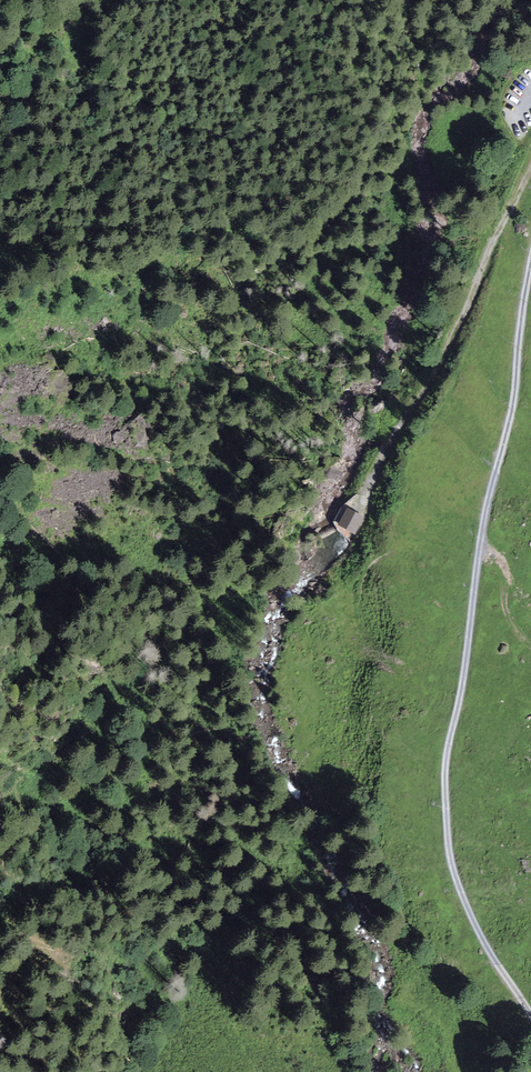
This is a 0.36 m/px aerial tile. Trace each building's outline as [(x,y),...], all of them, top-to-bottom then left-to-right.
[(363,512),(349,505),(339,526),(353,532),(363,512)]
